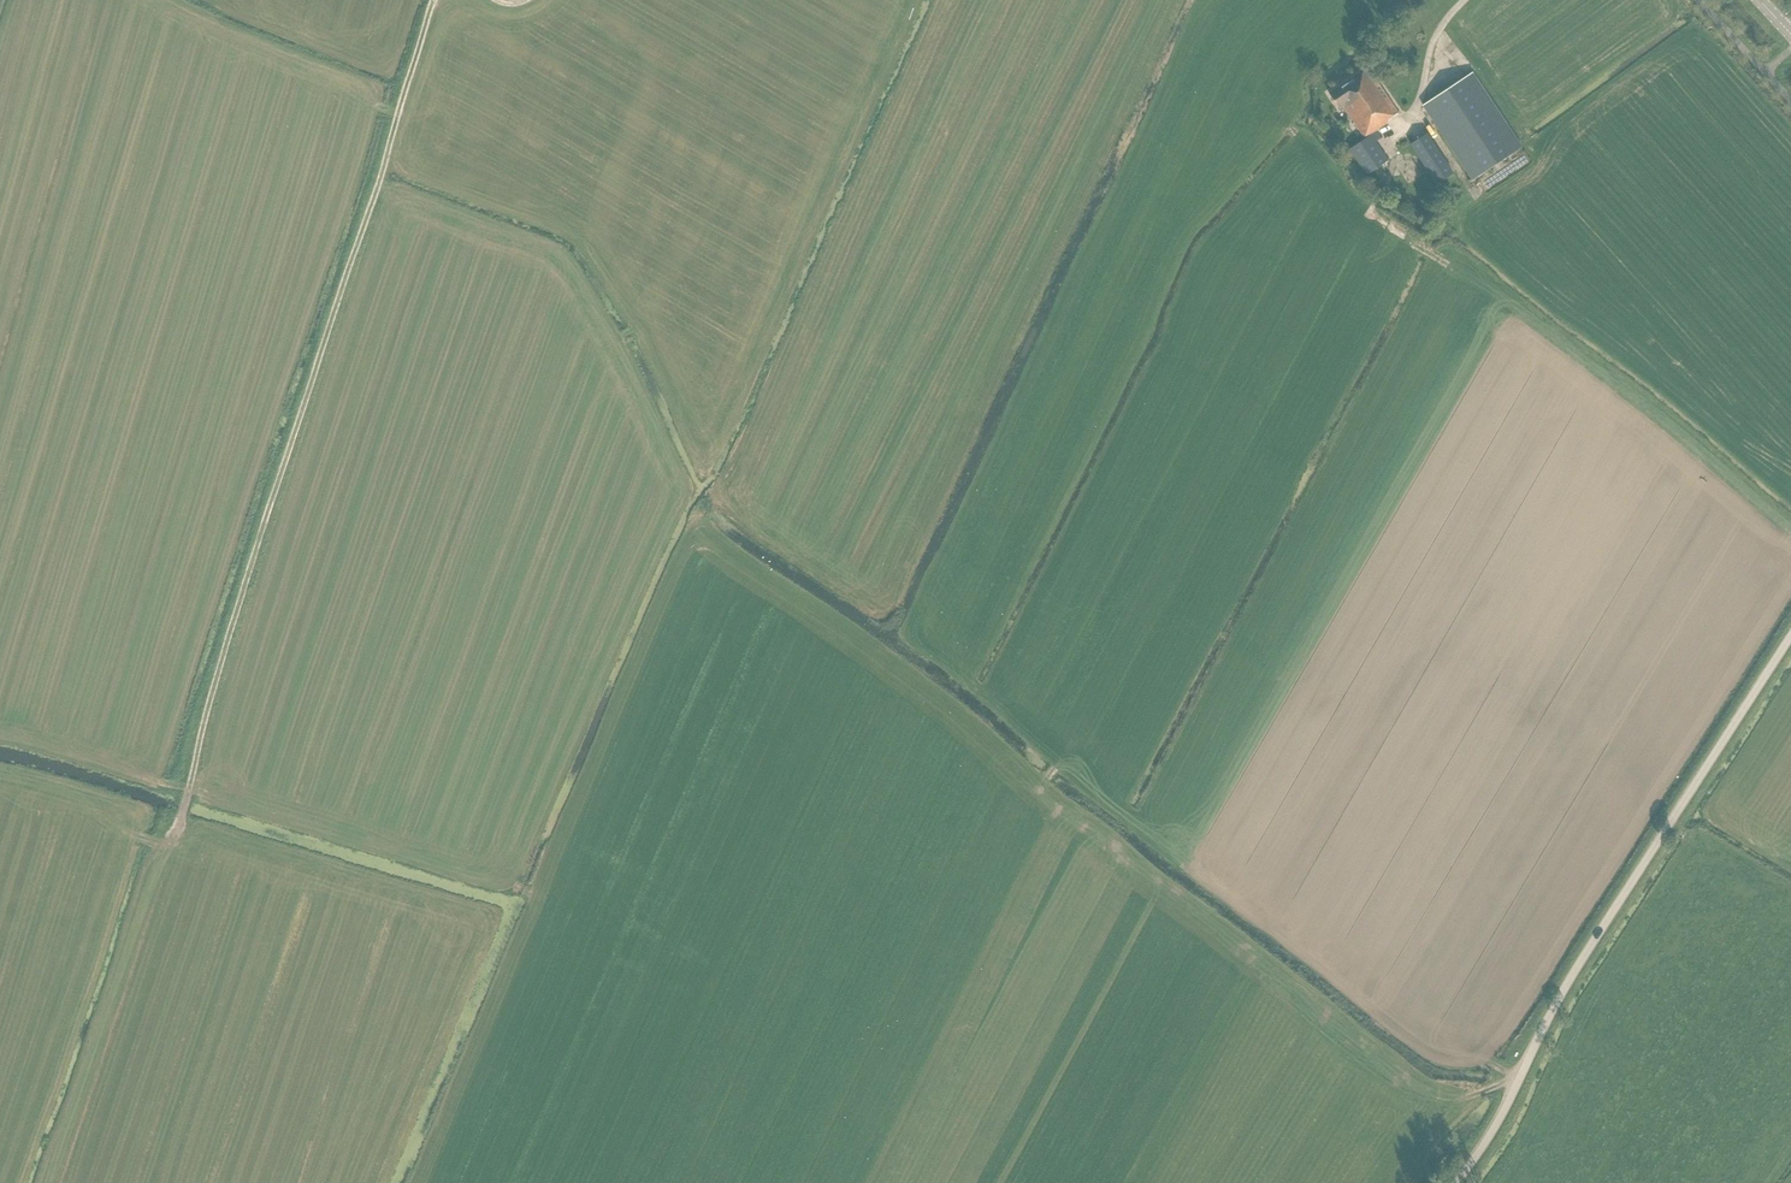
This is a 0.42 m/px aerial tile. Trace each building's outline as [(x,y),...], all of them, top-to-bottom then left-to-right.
[(1397,112),(1365,67),(1328,94),(1339,110),(1344,106),(1366,138),(1350,149),(1368,174),(1388,160),(1375,142),(1381,138),(1376,130),(1388,122),(1386,120),(1397,112)] [(1472,179),(1522,146),(1473,72),(1423,105),(1472,179)] [(1437,183),(1453,173),(1426,132),(1410,143),(1437,183)]
